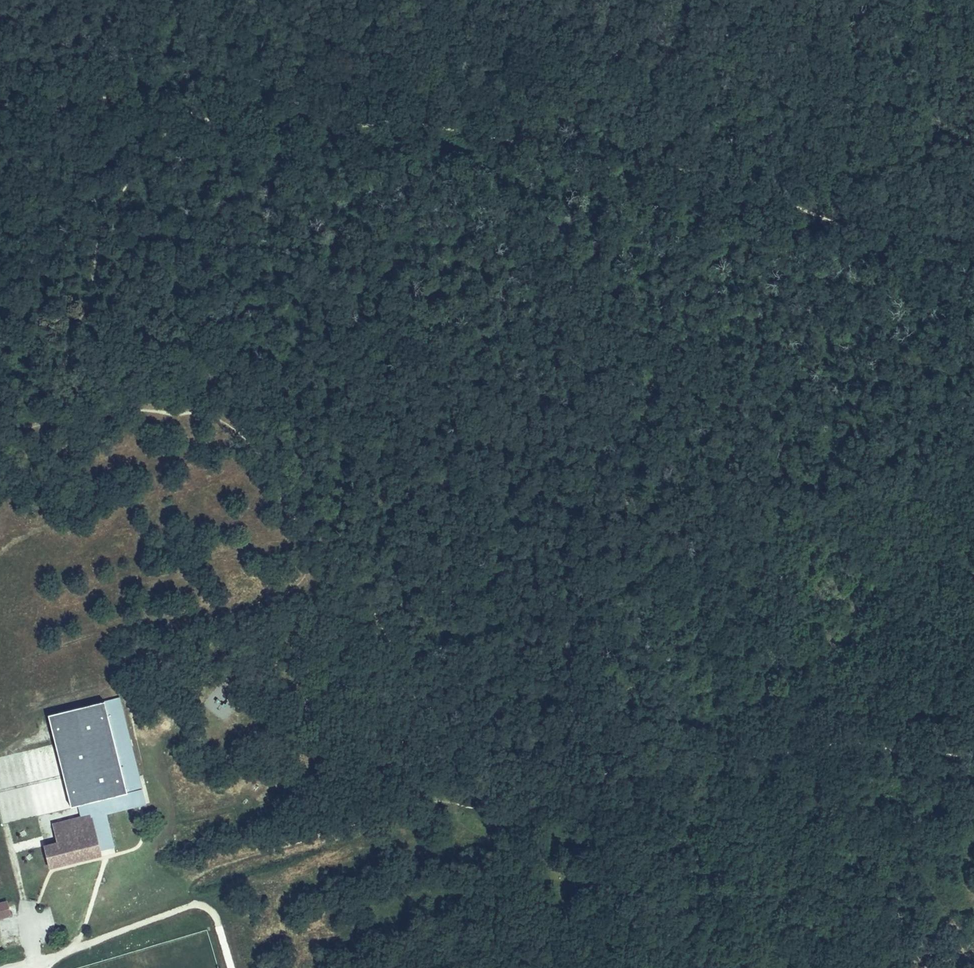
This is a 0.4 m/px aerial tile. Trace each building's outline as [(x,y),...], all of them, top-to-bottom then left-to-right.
[(90,815),(94,833),(105,831),(97,801),(141,790),(140,784),(137,785),(119,711),(122,710),(119,698),(48,715),(71,807),(77,806),(80,818),(90,815)] [(140,784),(122,710),(119,711),(137,785),(140,784)] [(104,813),(144,804),(145,803),(141,790),(97,801),(105,831),(94,833),(99,851),(112,848),(104,813)] [(99,851),(94,833),(90,815),(80,818),(53,824),(58,843),(45,846),(50,867),(100,855),(99,851)] [(10,915),(6,903),(0,905),(0,918),(10,915)]
